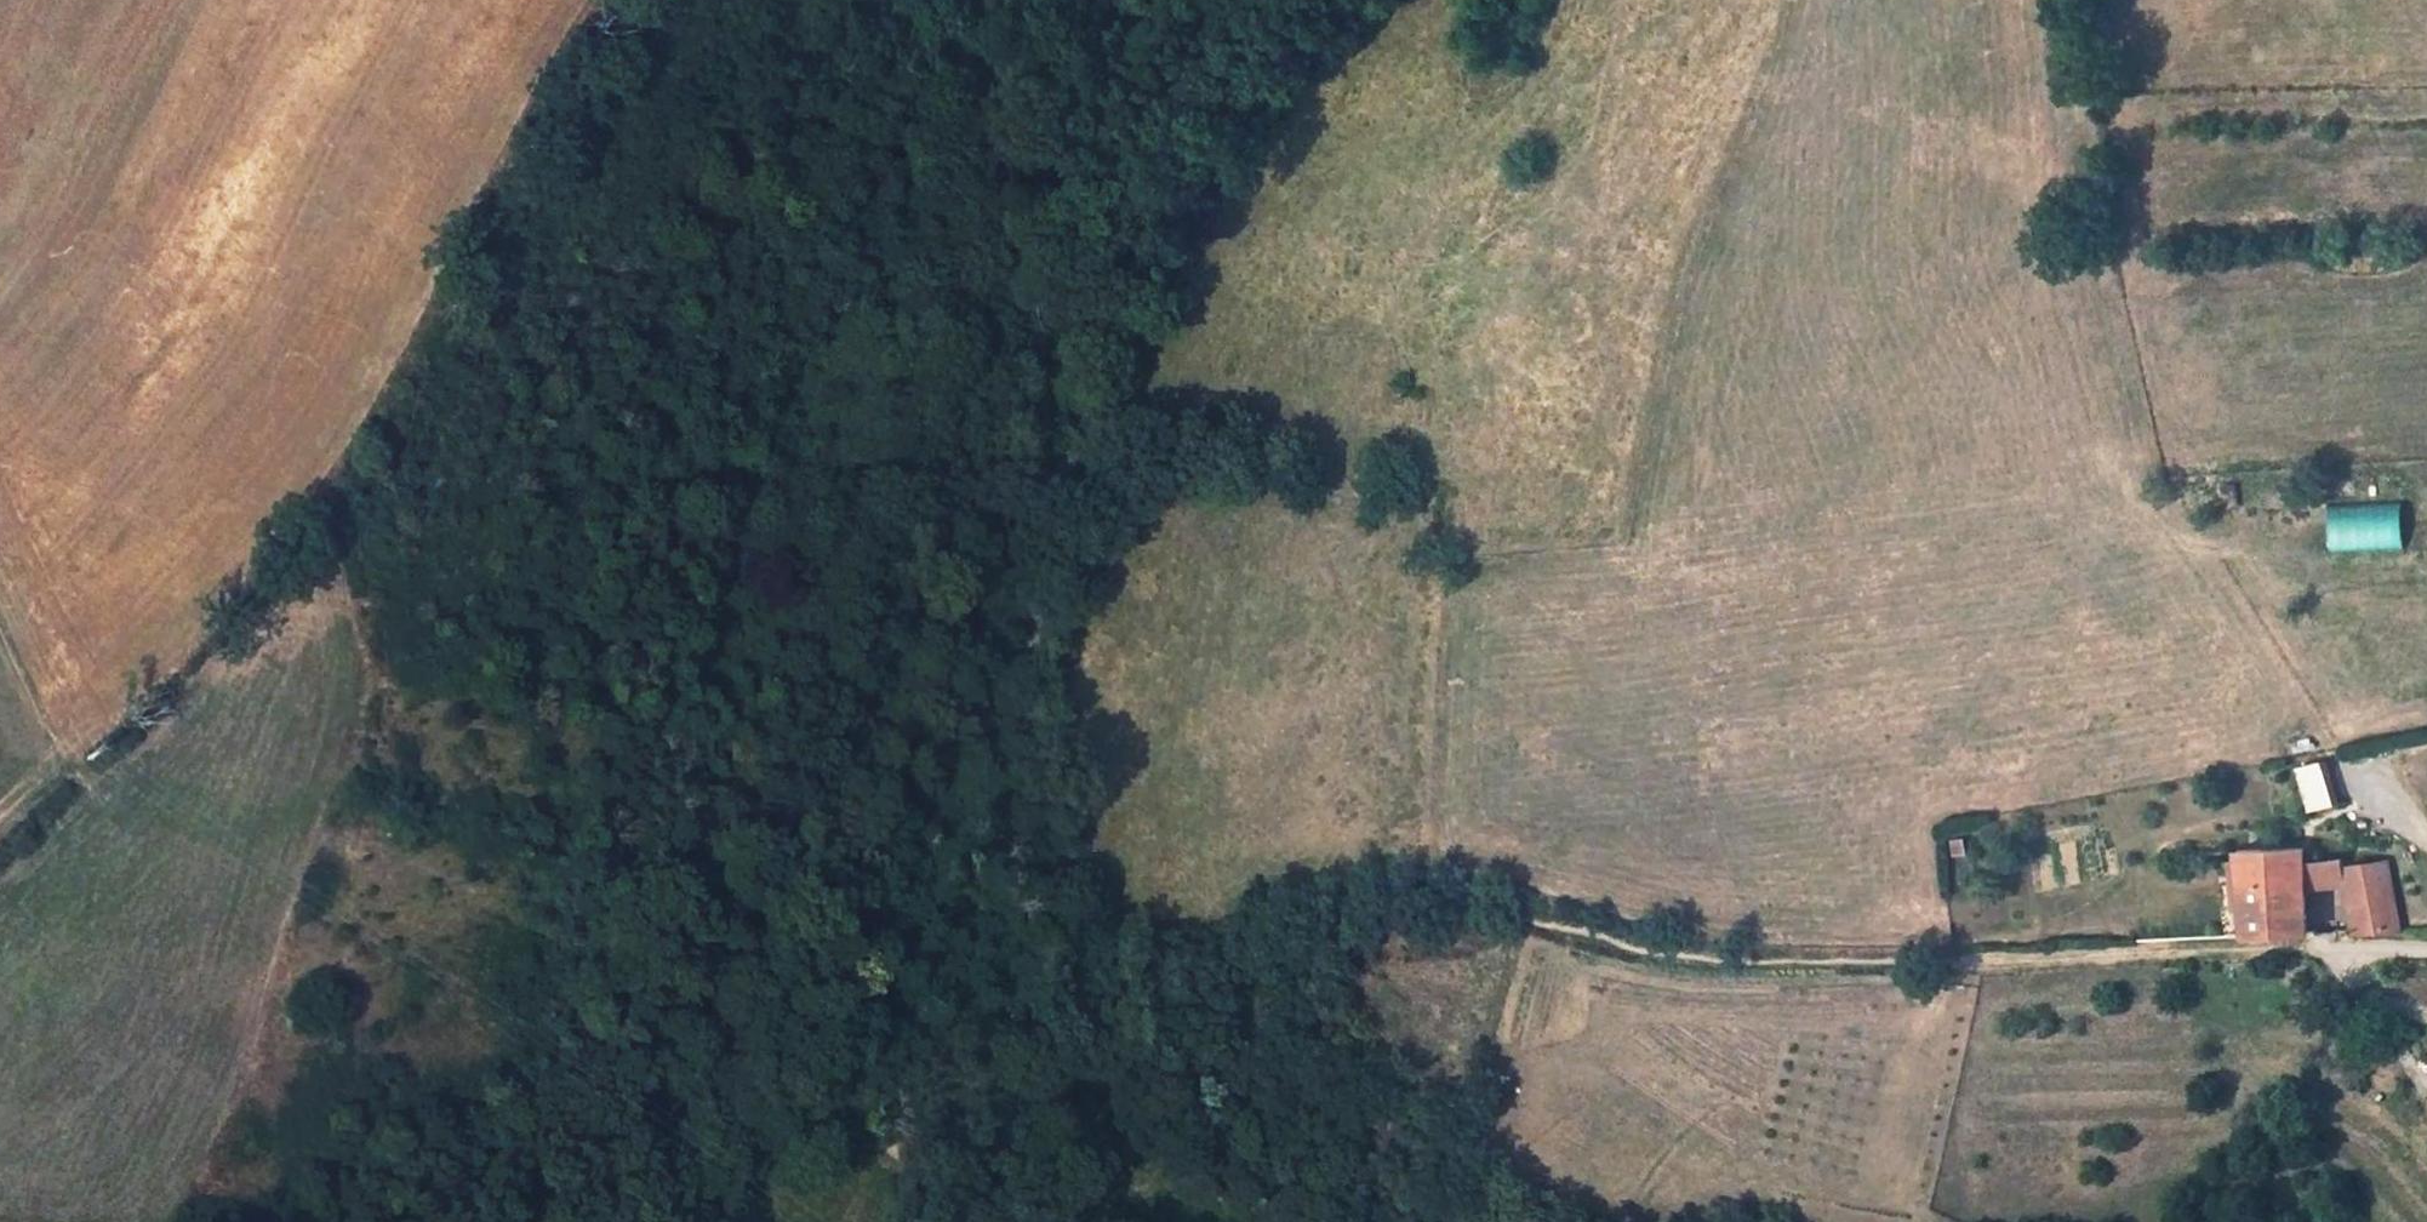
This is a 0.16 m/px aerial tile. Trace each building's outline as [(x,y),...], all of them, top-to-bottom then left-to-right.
[(2398,501),(2325,505),(2327,550),(2401,546),(2398,501)] [(2318,761),(2297,767),(2311,809),(2331,804),(2318,761)] [(2302,847),(2237,849),(2245,935),(2307,933),(2302,847)] [(2342,848),(2313,847),(2313,863),(2341,857),(2342,848)] [(2341,857),(2313,863),(2303,864),(2305,890),(2344,888),(2348,887),(2343,867),(2341,857)] [(2400,931),(2386,862),(2343,867),(2348,887),(2344,888),(2355,932),(2400,931)]
